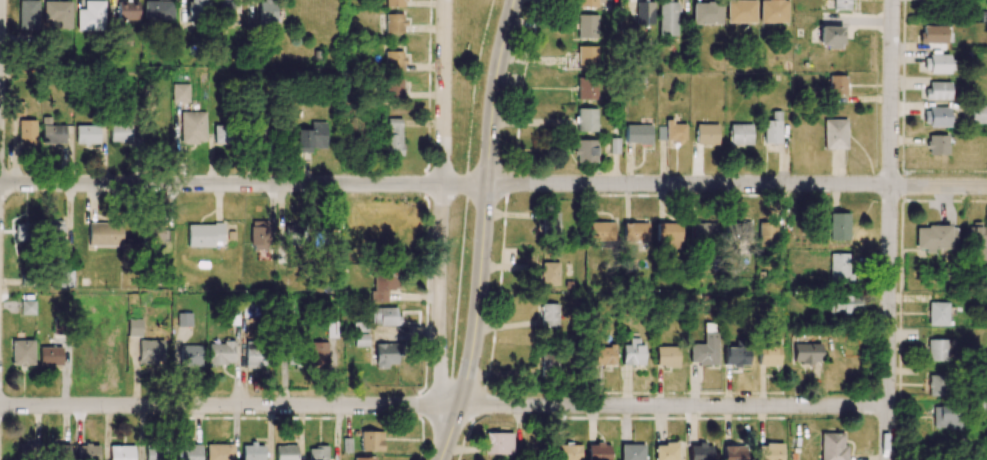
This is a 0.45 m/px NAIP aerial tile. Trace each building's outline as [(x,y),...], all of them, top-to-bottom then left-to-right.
[(20,0),(18,0),(18,29),(38,29),(38,0),(20,0)] [(104,0),(84,1),(84,9),(76,9),(77,31),(105,30),(104,0)] [(187,21),(206,21),(205,0),(187,0),(187,21)] [(218,24),(233,24),(233,0),(219,0),(218,24)] [(258,27),(275,27),(276,0),(258,0),(258,27)] [(755,0),(754,0),(726,0),(727,23),(756,22),(755,0)] [(787,23),(788,0),(760,0),(759,23),(787,23)] [(825,9),(850,9),(850,0),(825,0),(825,9)] [(43,28),(71,29),(71,1),(43,1),(43,28)] [(138,1),(117,1),(117,20),(138,20),(138,1)] [(173,20),(173,1),(143,1),(144,21),(173,20)] [(659,36),(678,35),(678,1),(658,1),(659,36)] [(654,2),(635,2),(635,24),(654,25),(654,2)] [(693,3),(693,24),(722,24),(722,2),(693,3)] [(385,33),(404,33),(404,14),(385,14),(385,33)] [(598,15),(579,14),(578,40),(598,40),(598,15)] [(842,27),(819,26),(819,45),(828,45),(827,49),(841,49),(842,27)] [(948,26),(920,26),(920,43),(948,43),(948,26)] [(577,69),(598,68),(598,46),(577,47),(577,69)] [(403,70),(404,52),(385,51),(384,70),(403,70)] [(949,56),(924,55),(923,73),(948,73),(949,56)] [(845,95),(846,75),(829,75),(828,95),(845,95)] [(577,99),(597,100),(597,78),(578,78),(577,99)] [(402,79),(386,79),(385,99),(402,99),(402,79)] [(950,99),(950,82),(925,82),(926,100),(950,99)] [(172,103),(189,102),(189,84),(172,84),(172,103)] [(23,102),(12,102),(12,116),(24,116),(23,102)] [(970,104),(970,123),(986,124),(986,105),(970,104)] [(597,131),(597,108),(577,109),(577,132),(597,131)] [(948,108),(923,108),(923,126),(948,126),(948,108)] [(781,111),(771,111),(771,121),(764,121),(763,143),(780,143),(781,111)] [(205,112),(180,112),(181,144),(206,143),(205,112)] [(401,119),(384,119),(384,156),(401,156),(401,119)] [(823,120),(823,149),(846,149),(846,119),(823,120)] [(18,142),(35,142),(34,120),(18,120),(18,142)] [(686,124),(673,124),(673,120),(665,120),(665,141),(686,140),(686,124)] [(326,122),(311,122),(311,130),(297,129),(296,152),(311,153),(311,148),(325,148),(326,122)] [(110,142),(130,143),(131,125),(110,124),(110,142)] [(695,144),(717,144),(718,124),(696,124),(695,144)] [(752,144),(751,124),(729,125),(730,145),(752,144)] [(65,125),(48,126),(48,145),(66,144),(65,125)] [(99,143),(99,125),(75,126),(76,144),(99,143)] [(214,145),(232,144),(232,125),(214,126),(214,145)] [(651,125),(625,125),(625,143),(651,144),(651,125)] [(947,155),(947,135),(927,135),(927,155),(947,155)] [(575,162),(596,163),(597,140),(576,139),(575,162)] [(558,234),(559,213),(546,213),(546,234),(558,234)] [(848,213),(830,213),(830,240),(848,240),(848,213)] [(64,245),(64,221),(47,220),(46,244),(64,245)] [(269,221),(251,221),(250,249),(268,250),(269,221)] [(590,222),(590,240),(614,241),(614,222),(590,222)] [(623,241),(648,242),(648,224),(624,222),(623,241)] [(730,222),(729,239),(749,239),(750,222),(730,222)] [(984,260),(983,222),(971,223),(972,261),(984,260)] [(15,223),(15,241),(29,241),(29,223),(15,223)] [(88,245),(121,246),(121,224),(89,223),(88,245)] [(681,223),(657,223),(656,247),(680,247),(681,223)] [(715,243),(715,223),(691,223),(691,242),(715,243)] [(776,223),(758,223),(758,246),(775,247),(776,223)] [(214,247),(214,241),(222,241),(222,225),(187,224),(187,247),(214,247)] [(145,243),(163,241),(161,225),(143,227),(145,243)] [(283,225),(284,246),(304,246),(303,225),(283,225)] [(933,248),(956,248),(956,227),(915,226),(915,251),(933,251),(933,248)] [(848,253),(828,254),(829,284),(849,283),(848,253)] [(558,285),(559,263),(540,262),(539,285),(558,285)] [(400,265),(373,265),(373,302),(389,302),(389,290),(401,290),(400,265)] [(827,313),(857,314),(857,296),(828,295),(827,313)] [(20,315),(35,316),(36,301),(21,301),(20,315)] [(947,326),(948,302),(928,302),(928,326),(947,326)] [(244,318),(258,317),(257,303),(244,303),(244,318)] [(558,304),(541,304),(540,326),(558,326),(558,304)] [(398,307),(371,308),(372,326),(399,326),(398,307)] [(337,337),(337,321),(327,322),(327,337),(337,337)] [(354,331),(367,332),(368,324),(354,323),(354,331)] [(717,364),(716,325),(704,325),(704,344),(690,344),(690,364),(717,364)] [(368,347),(368,334),(353,334),(354,347),(368,347)] [(642,365),(642,338),(629,338),(629,345),(621,345),(622,365),(642,365)] [(945,361),(945,340),(927,339),(926,360),(945,361)] [(327,341),(310,342),(311,365),(328,364),(327,341)] [(208,364),(233,364),(233,343),(208,342),(208,364)] [(10,365),(29,366),(30,343),(11,343),(10,365)] [(397,364),(397,343),(375,344),(375,369),(388,368),(388,364),(397,364)] [(819,363),(820,344),(792,343),(792,363),(819,363)] [(139,344),(138,364),(163,365),(163,345),(139,344)] [(245,368),(259,368),(259,344),(245,344),(245,368)] [(778,345),(757,344),(757,365),(778,366),(778,345)] [(201,345),(176,345),(176,366),(201,366),(201,345)] [(616,365),(615,346),(594,346),(594,365),(616,365)] [(678,366),(678,346),(655,346),(656,367),(678,366)] [(62,347),(41,347),(41,365),(61,366),(62,347)] [(748,366),(748,347),(723,347),(723,366),(748,366)] [(76,350),(77,378),(96,378),(95,365),(121,365),(121,349),(76,350)] [(541,353),(540,375),(557,376),(558,354),(541,353)] [(941,396),(942,375),(928,375),(927,396),(941,396)] [(959,429),(960,406),(933,406),(933,429),(959,429)] [(382,431),(360,432),(360,452),(383,451),(382,431)] [(846,445),(843,445),(843,433),(820,432),(820,459),(846,459),(846,445)] [(513,433),(484,433),(484,454),(512,454),(513,433)] [(69,442),(52,441),(52,459),(69,459),(69,442)] [(655,459),(678,459),(677,443),(654,444),(655,459)] [(781,443),(756,443),(755,459),(781,459),(781,443)] [(40,444),(18,444),(19,459),(41,459),(40,444)] [(176,444),(176,459),(201,459),(201,445),(176,444)] [(234,444),(207,444),(206,459),(233,459),(234,444)] [(264,445),(242,444),(242,459),(263,459),(264,445)] [(587,459),(609,459),(609,444),(587,444),(587,459)] [(645,445),(620,444),(620,459),(644,459),(645,445)] [(689,444),(688,459),(711,459),(711,444),(689,444)] [(77,445),(76,459),(99,459),(99,446),(77,445)] [(109,445),(109,459),(134,459),(134,446),(109,445)] [(162,445),(146,445),(145,459),(162,459),(162,445)] [(297,445),(276,445),(276,459),(297,459),(297,445)] [(556,445),(556,459),(580,459),(580,445),(556,445)] [(740,445),(722,446),(722,459),(741,459),(740,445)] [(309,459),(327,459),(328,447),(309,447),(309,459)]
